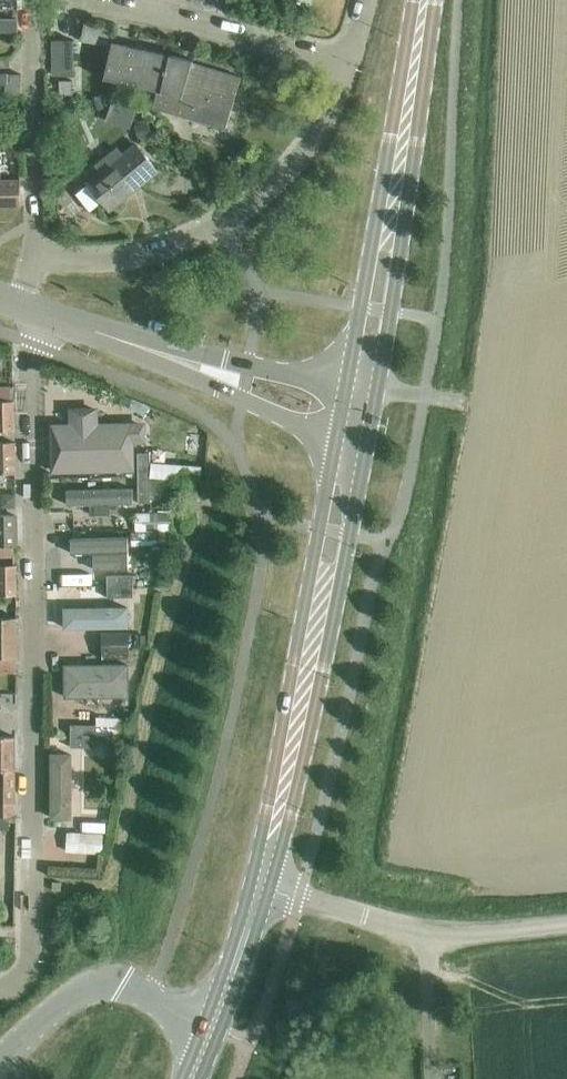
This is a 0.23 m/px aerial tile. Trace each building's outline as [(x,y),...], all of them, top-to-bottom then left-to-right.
[(85,40),(112,41),(113,19),(86,18),(85,40)] [(17,33),(17,19),(0,19),(0,34),(17,33)] [(59,41),(59,75),(74,75),(74,41),(59,41)] [(230,106),(237,73),(191,61),(190,59),(112,42),(104,79),(160,91),(158,102),(178,107),(177,114),(227,128),(231,107),(230,106)] [(6,100),(6,105),(21,105),(21,75),(0,75),(0,84),(6,84),(6,100)] [(149,121),(135,125),(139,141),(153,137),(149,121)] [(157,172),(136,145),(124,155),(118,147),(95,166),(100,173),(76,193),(90,210),(101,201),(109,210),(157,172)] [(0,157),(0,207),(21,207),(21,180),(1,180),(1,157),(0,157)] [(11,398),(11,386),(0,386),(0,398),(11,398)] [(14,431),(14,401),(0,401),(0,431),(14,431)] [(51,424),(52,473),(134,471),(133,443),(146,442),(146,422),(98,423),(98,408),(69,409),(69,424),(51,424)] [(16,473),(15,443),(0,443),(0,473),(16,473)] [(151,500),(161,500),(162,478),(150,478),(150,453),(138,453),(138,503),(151,503),(151,500)] [(152,462),(151,477),(189,480),(201,481),(202,466),(193,465),(152,462)] [(0,473),(0,502),(16,502),(16,473),(0,473)] [(133,488),(68,488),(69,504),(133,503),(133,488)] [(115,511),(98,512),(98,525),(115,525),(115,511)] [(173,532),(173,513),(136,513),(136,532),(159,532),(173,532)] [(15,545),(17,545),(16,516),(0,516),(0,545),(15,545)] [(136,532),(132,532),(132,547),(159,547),(159,532),(136,532)] [(73,546),(73,561),(131,561),(131,545),(73,546)] [(17,595),(16,565),(0,565),(0,595),(17,595)] [(134,597),(134,575),(109,575),(109,597),(134,597)] [(129,607),(64,607),(63,628),(129,628),(129,607)] [(16,657),(18,657),(18,617),(0,617),(0,656),(16,657)] [(130,631),(102,631),(102,659),(130,659),(130,631)] [(16,672),(16,657),(0,656),(0,672),(16,672)] [(130,665),(65,665),(65,696),(131,696),(130,665)] [(97,718),(97,726),(72,725),(71,747),(97,747),(97,736),(129,737),(130,719),(97,718)] [(15,736),(0,736),(0,770),(15,770),(15,736)] [(61,760),(61,807),(84,807),(83,760),(61,760)] [(14,817),(14,804),(15,804),(15,770),(0,770),(0,816),(14,817)] [(104,834),(68,833),(67,852),(103,853),(104,834)]
